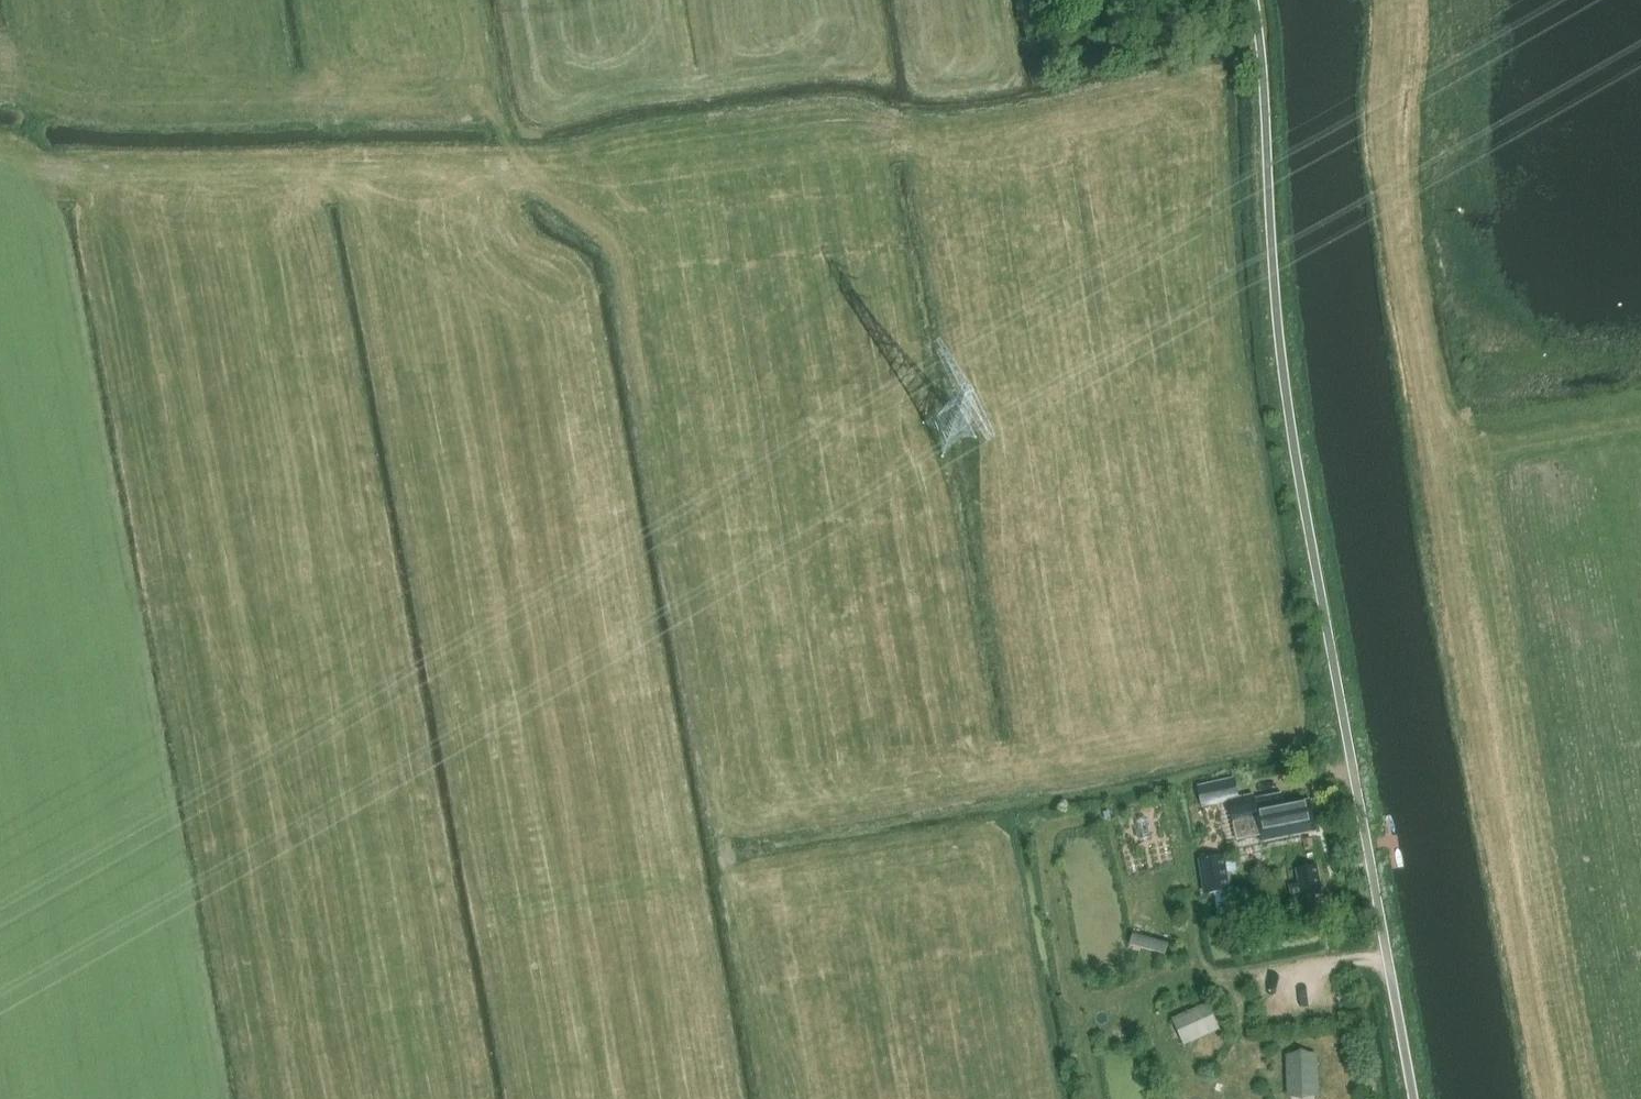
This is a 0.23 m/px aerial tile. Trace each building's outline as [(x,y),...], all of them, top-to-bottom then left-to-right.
[(1282,796),(1254,802),(1253,794),(1236,797),(1233,779),(1196,786),(1201,808),(1229,802),(1237,839),(1261,834),(1262,842),(1317,830),(1311,801),(1284,806),(1282,796)] [(1224,892),(1219,857),(1198,861),(1204,895),(1224,892)] [(1318,866),(1298,870),(1303,899),(1323,895),(1318,866)] [(1206,1002),(1169,1017),(1181,1045),(1218,1029),(1206,1002)] [(1315,1095),(1313,1044),(1283,1045),(1285,1096),(1315,1095)]
